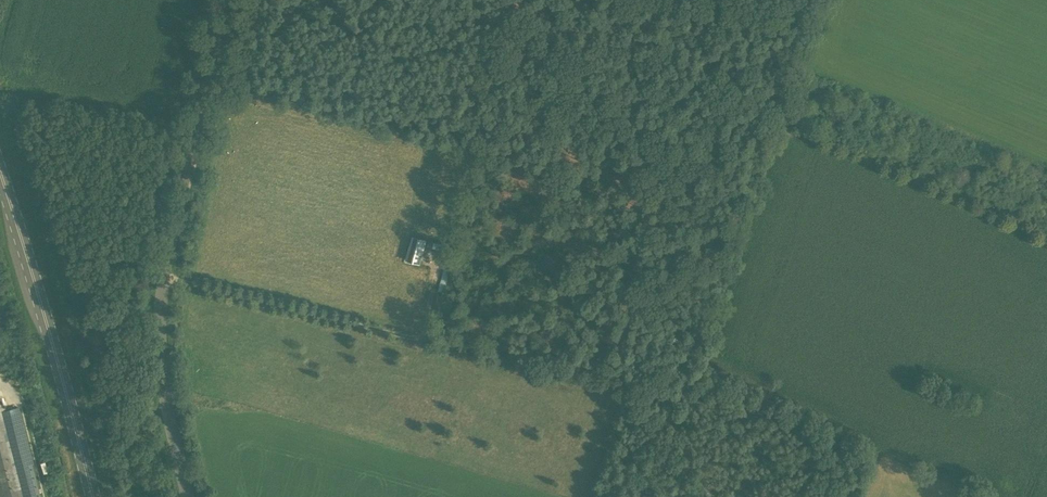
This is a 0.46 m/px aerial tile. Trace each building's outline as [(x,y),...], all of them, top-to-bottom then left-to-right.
[(425,239),(414,236),(408,260),(419,263),(425,239)] [(18,406),(2,410),(0,404),(0,496),(42,496),(18,406)]
